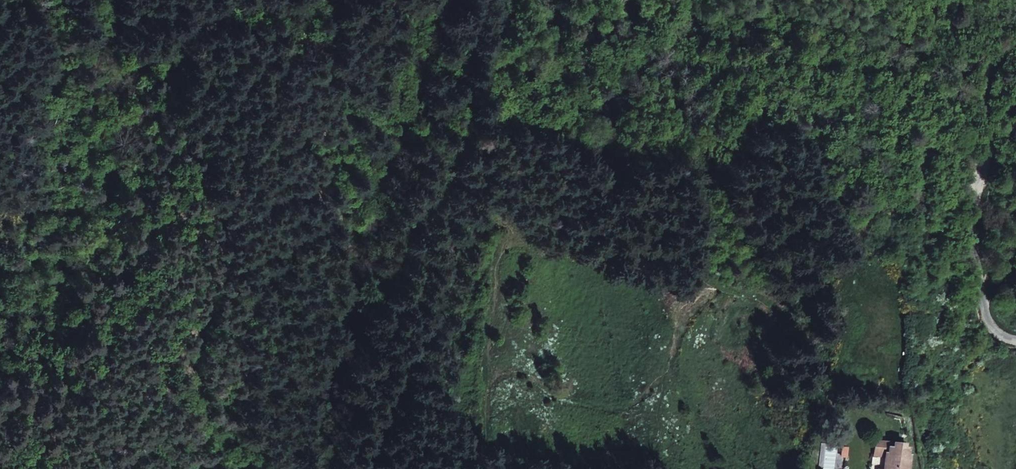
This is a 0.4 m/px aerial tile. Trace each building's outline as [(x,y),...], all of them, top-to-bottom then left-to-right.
[(883,438),(872,437),(871,457),(887,459),(888,443),(882,442),(883,438)] [(887,459),(886,468),(912,468),(913,453),(909,452),(910,444),(907,444),(907,440),(883,438),(882,442),(888,443),(887,459)] [(844,458),(844,449),(836,448),(835,458),(844,458)]
